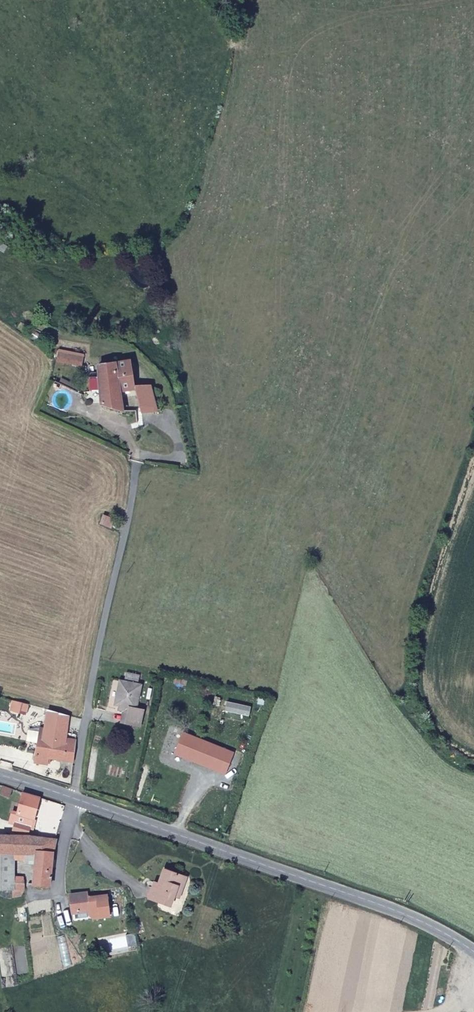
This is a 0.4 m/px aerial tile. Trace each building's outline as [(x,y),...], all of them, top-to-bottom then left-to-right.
[(136,383),(131,360),(97,365),(99,381),(89,382),(90,403),(100,407),(122,417),(120,388),(136,385),(136,383)] [(158,409),(152,380),(136,383),(136,385),(141,412),(158,409)] [(112,528),(115,520),(102,515),(99,522),(112,528)] [(135,708),(141,685),(122,680),(115,704),(119,705),(118,710),(128,713),(125,723),(140,727),(144,710),(135,708)] [(66,733),(70,717),(49,713),(46,729),(42,728),(35,762),(44,764),(45,757),(48,758),(51,741),(66,744),(68,734),(66,733)] [(225,775),(234,753),(184,733),(175,754),(225,775)] [(75,763),(76,746),(66,744),(51,741),(48,758),(75,763)] [(10,821),(16,822),(14,830),(30,834),(32,827),(35,827),(38,819),(36,818),(41,798),(23,793),(18,813),(13,812),(10,821)] [(10,856),(30,856),(30,864),(37,864),(38,886),(53,887),(57,839),(21,836),(0,836),(0,855),(10,856)] [(10,856),(0,855),(0,882),(11,881),(11,876),(11,864),(10,856)] [(30,864),(30,856),(10,856),(11,864),(30,864)] [(184,889),(188,878),(163,869),(158,883),(156,889),(153,888),(148,898),(149,898),(172,907),(175,898),(179,887),(184,889)] [(27,876),(11,876),(11,881),(0,882),(0,890),(28,889),(27,876)] [(156,889),(158,883),(150,880),(148,886),(153,888),(156,889)] [(180,900),(184,889),(179,887),(175,898),(180,900)] [(88,918),(90,916),(94,919),(110,916),(107,896),(86,899),(85,893),(69,896),(73,915),(75,914),(76,920),(88,918)] [(135,934),(126,936),(128,947),(138,945),(135,934)]
